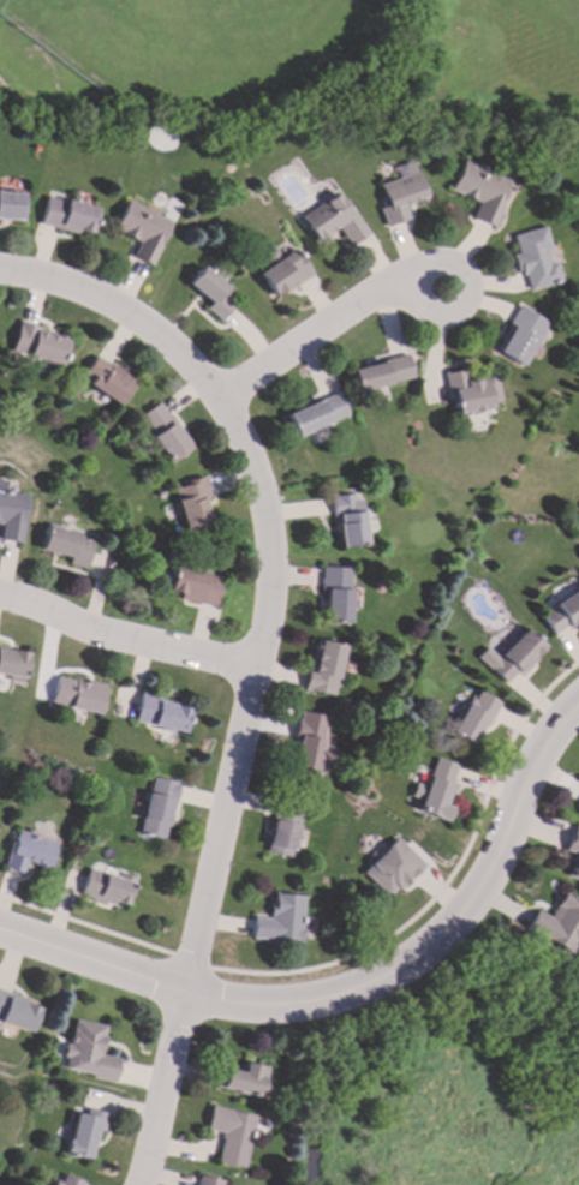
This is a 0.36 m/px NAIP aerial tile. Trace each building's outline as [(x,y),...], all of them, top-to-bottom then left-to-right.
[(450,191),(478,202),(471,219),(494,228),(502,208),(499,205),(509,180),(462,161),(450,191)] [(380,185),(386,207),(380,209),(386,227),(408,220),(404,207),(425,201),(414,162),(395,167),(399,179),(380,185)] [(0,192),(0,219),(23,220),(24,193),(0,192)] [(339,229),(348,246),(366,235),(340,192),(300,217),(316,243),(339,229)] [(95,209),(46,197),(38,225),(88,237),(95,209)] [(131,258),(150,267),(171,221),(125,202),(113,231),(138,241),(131,258)] [(560,282),(555,262),(548,264),(544,250),(550,249),(544,227),(512,237),(517,255),(515,255),(525,292),(560,282)] [(311,275),(294,249),(281,258),(275,249),(264,255),(270,265),(258,274),(274,298),(311,275)] [(239,299),(203,267),(187,283),(210,305),(205,310),(220,322),(239,299)] [(494,352),(521,366),(545,322),(519,307),(494,352)] [(18,324),(10,351),(59,365),(66,339),(18,324)] [(119,406),(135,382),(96,355),(79,378),(119,406)] [(351,369),(356,391),(412,379),(407,357),(351,369)] [(443,373),(448,403),(454,402),(455,413),(500,406),(495,378),(465,383),(464,370),(443,373)] [(347,417),(339,394),(286,413),(294,436),(347,417)] [(171,463),(192,448),(159,403),(137,419),(171,463)] [(210,523),(204,499),(209,498),(204,479),(173,487),(184,529),(210,523)] [(29,496),(6,493),(8,481),(0,480),(0,523),(5,523),(2,540),(24,543),(29,496)] [(366,545),(360,495),(330,498),(333,517),(338,517),(341,547),(366,545)] [(43,552),(72,558),(71,565),(89,569),(95,538),(47,529),(43,552)] [(180,600),(216,608),(223,579),(174,567),(168,592),(181,594),(180,600)] [(348,622),(351,568),(321,567),(321,589),(326,591),(324,621),(348,622)] [(578,620),(578,590),(541,615),(555,636),(578,620)] [(499,658),(487,647),(477,658),(506,684),(518,672),(520,675),(545,648),(525,629),(499,658)] [(335,695),(342,645),(314,641),(306,692),(335,695)] [(11,676),(11,682),(24,683),(29,652),(0,648),(0,675),(11,676)] [(53,705),(101,713),(106,686),(58,677),(53,705)] [(474,746),(497,701),(474,690),(452,735),(474,746)] [(135,724),(185,734),(189,708),(159,704),(160,695),(142,692),(135,724)] [(291,770),(321,776),(323,762),(318,761),(327,717),(299,712),(294,740),(297,740),(291,770)] [(447,822),(452,807),(448,806),(454,786),(450,786),(456,765),(435,759),(426,788),(414,784),(411,797),(420,800),(417,813),(447,822)] [(139,836),(166,840),(177,783),(150,778),(139,836)] [(291,858),(298,826),(274,820),(265,852),(291,858)] [(574,826),(565,851),(577,855),(569,878),(578,881),(578,828),(574,826)] [(6,869),(23,875),(28,863),(48,869),(56,843),(18,831),(6,869)] [(362,873),(388,899),(423,864),(398,838),(362,873)] [(124,909),(132,884),(89,869),(80,894),(124,909)] [(536,910),(524,930),(568,956),(578,936),(578,901),(563,892),(549,917),(536,910)] [(251,940),(302,942),(303,896),(273,894),(271,918),(252,918),(251,940)] [(40,1004),(0,991),(0,1023),(30,1033),(40,1004)] [(64,1071),(114,1081),(118,1059),(100,1055),(106,1027),(73,1021),(66,1058),(64,1071)] [(265,1069),(244,1064),(241,1073),(225,1070),(221,1089),(259,1097),(265,1069)] [(253,1117),(210,1107),(204,1130),(221,1133),(215,1163),(243,1169),(253,1117)] [(65,1156),(89,1161),(96,1132),(102,1133),(106,1114),(85,1109),(84,1115),(74,1114),(65,1156)] [(64,1175),(60,1184),(53,1180),(51,1184),(82,1184),(83,1183),(64,1175)] [(197,1175),(195,1184),(221,1184),(222,1181),(197,1175)]
